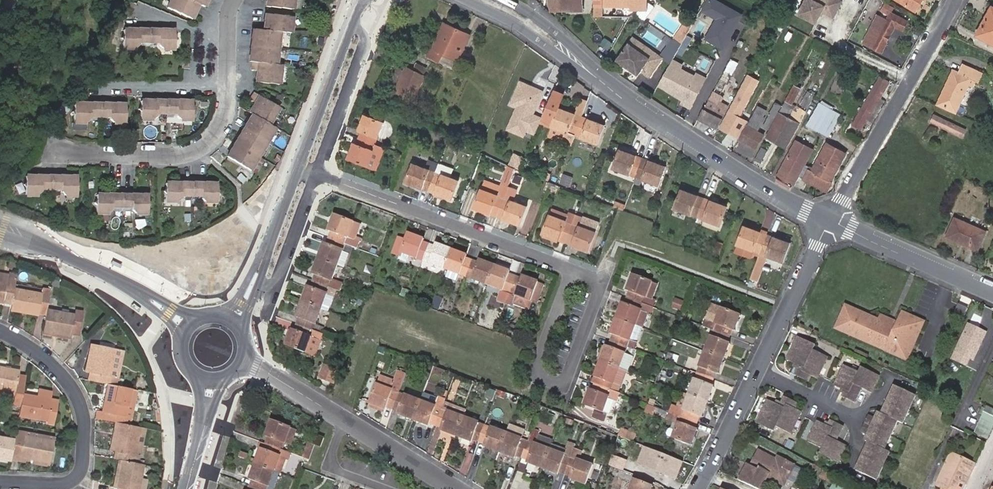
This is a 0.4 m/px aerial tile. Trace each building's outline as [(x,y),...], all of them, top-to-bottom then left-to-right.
[(162,8),(186,20),(194,5),(199,8),(203,0),(166,0),(162,8)] [(261,9),(288,11),(289,0),(262,0),(261,9)] [(581,0),(548,0),(548,4),(551,12),(581,12),(581,0)] [(591,16),(599,16),(599,6),(627,6),(627,9),(644,9),(644,0),(591,0),(591,16)] [(719,0),(710,0),(703,12),(718,20),(707,40),(726,50),(746,15),(719,0)] [(844,0),(823,0),(822,2),(819,0),(809,0),(802,12),(819,21),(825,9),(836,15),(844,0)] [(919,0),(891,0),(912,12),(919,0)] [(881,3),(868,29),(879,34),(893,9),(881,3)] [(893,9),(879,34),(874,46),(880,49),(891,27),(898,30),(903,21),(896,17),(898,12),(893,9)] [(984,18),(989,21),(992,13),(992,10),(989,9),(984,18)] [(984,18),(976,34),(992,43),(992,13),(989,21),(984,18)] [(684,42),(697,20),(688,15),(675,38),(684,42)] [(287,19),(260,16),(258,31),(247,30),(243,63),(246,64),(245,72),(251,73),(250,84),(272,87),(275,68),(269,67),(274,33),(284,35),(287,19)] [(455,48),(462,34),(441,23),(424,56),(436,62),(439,55),(452,62),(453,62),(459,50),(455,48)] [(152,31),(153,26),(137,26),(137,31),(120,31),(120,35),(117,38),(120,40),(119,48),(131,49),(135,46),(135,43),(138,43),(138,46),(152,46),(152,44),(154,44),(155,46),(160,50),(169,50),(169,42),(172,39),(170,37),(170,32),(152,31)] [(862,41),(874,46),(879,34),(868,29),(862,41)] [(466,36),(462,34),(455,48),(459,50),(466,36)] [(650,47),(627,35),(624,41),(646,54),(650,47)] [(613,60),(636,73),(638,69),(647,73),(655,59),(659,53),(654,50),(650,47),(646,54),(624,41),(613,60)] [(661,63),(668,54),(658,45),(654,50),(659,53),(655,59),(661,63)] [(439,55),(436,62),(450,68),(452,62),(439,55)] [(708,80),(673,61),(658,87),(693,107),(708,80)] [(938,102),(954,109),(958,100),(972,70),(963,66),(956,63),(938,102)] [(400,71),(393,67),(381,91),(388,94),(387,98),(405,107),(405,105),(419,77),(413,75),(400,70),(400,71)] [(721,132),(735,138),(763,80),(749,73),(721,132)] [(876,78),(859,108),(869,114),(886,84),(876,78)] [(526,114),(537,92),(515,81),(504,103),(511,106),(517,109),(509,125),(527,134),(535,118),(526,114)] [(791,84),(784,97),(762,137),(773,143),(792,106),(789,104),(797,88),(791,84)] [(549,90),(541,105),(554,110),(560,94),(549,90)] [(719,116),(724,106),(725,104),(721,102),(724,97),(712,90),(697,118),(714,128),(721,117),(719,116)] [(264,126),(273,109),(249,95),(245,102),(249,105),(244,115),(245,116),(221,158),(245,171),(269,129),(264,126)] [(975,108),(986,113),(991,102),(980,97),(975,108)] [(583,101),(574,98),(568,115),(576,118),(583,101)] [(168,104),(168,99),(153,99),(153,104),(135,104),(135,110),(133,112),(135,116),(135,123),(146,123),(151,120),(150,117),(153,117),(153,119),(168,120),(168,117),(171,118),(171,120),(175,123),(186,123),(185,115),(189,112),(186,109),(186,104),(168,104)] [(81,115),(70,113),(68,115),(70,117),(70,125),(80,126),(85,123),(85,121),(88,121),(88,123),(102,123),(102,120),(105,120),(105,123),(109,126),(120,126),(120,118),(123,115),(121,113),(121,107),(102,108),(102,103),(88,103),(88,108),(83,108),(81,115)] [(774,103),(761,127),(765,129),(777,105),(774,103)] [(566,146),(570,136),(576,118),(568,115),(554,110),(541,105),(535,118),(546,126),(546,127),(546,128),(543,137),(566,146)] [(527,134),(509,125),(517,109),(511,106),(500,128),(525,140),(527,134)] [(773,143),(783,148),(801,115),(800,114),(802,111),(792,106),(773,143)] [(408,107),(405,113),(413,116),(416,111),(408,107)] [(755,108),(752,113),(760,118),(763,112),(755,108)] [(815,131),(825,114),(814,108),(802,130),(814,135),(815,131)] [(963,133),(966,126),(934,112),(932,119),(963,133)] [(760,118),(752,113),(737,140),(753,149),(760,134),(753,130),(760,118)] [(827,116),(825,114),(815,131),(818,133),(827,116)] [(358,133),(356,138),(373,144),(381,123),(362,116),(356,132),(358,133)] [(832,119),(827,116),(818,133),(824,136),(832,119)] [(600,127),(576,118),(570,136),(593,146),(600,127)] [(373,144),(356,138),(353,144),(352,144),(346,159),(365,166),(370,151),(376,153),(378,146),(373,144)] [(809,170),(828,180),(842,154),(823,144),(809,170)] [(788,152),(774,179),(788,189),(795,176),(799,167),(807,152),(793,145),(788,152)] [(383,148),(378,146),(376,153),(370,151),(365,166),(375,169),(383,148)] [(453,149),(445,146),(443,151),(451,154),(453,149)] [(756,163),(762,151),(757,149),(751,160),(756,163)] [(632,179),(639,159),(616,151),(609,170),(632,179)] [(662,168),(639,159),(632,179),(655,187),(662,168)] [(404,185),(428,194),(435,174),(412,165),(404,185)] [(453,170),(438,165),(435,174),(450,180),(453,170)] [(799,167),(795,176),(824,192),(829,183),(827,182),(828,180),(809,170),(808,171),(799,167)] [(54,179),(55,175),(40,174),(39,178),(22,177),(21,182),(19,184),(20,187),(20,194),(32,195),(36,193),(36,190),(39,191),(39,193),(53,194),(54,192),(56,192),(56,195),(59,198),(71,198),(71,191),(74,188),(72,185),(72,180),(54,179)] [(435,174),(428,194),(451,202),(458,183),(450,180),(435,174)] [(515,174),(512,182),(520,184),(523,176),(515,174)] [(473,211),(496,219),(496,217),(507,187),(484,178),(473,211)] [(192,185),(192,181),(177,181),(177,184),(159,184),(159,190),(156,192),(159,194),(159,201),(171,202),(174,199),(174,197),(177,197),(177,200),(192,200),(192,197),(195,197),(195,200),(197,203),(210,203),(210,195),(212,193),(210,190),(210,186),(192,185)] [(517,188),(507,184),(507,187),(496,217),(518,226),(526,202),(514,197),(517,188)] [(694,218),(701,199),(678,190),(671,210),(694,218)] [(124,196),(124,192),(109,192),(109,196),(90,196),(91,202),(88,204),(91,207),(91,214),(102,215),(106,212),(106,209),(109,209),(109,211),(124,211),(124,209),(126,209),(126,211),(130,214),(142,214),(142,208),(144,204),(142,202),(142,196),(124,196)] [(724,207),(701,199),(694,218),(717,227),(724,207)] [(623,206),(613,203),(612,208),(621,212),(623,206)] [(565,222),(568,216),(552,211),(549,216),(565,222)] [(979,247),(988,227),(958,213),(949,232),(979,247)] [(543,236),(564,244),(574,216),(568,214),(568,216),(565,222),(549,216),(543,236)] [(330,232),(327,240),(343,245),(344,243),(353,246),(356,237),(353,236),(357,224),(333,215),(327,231),(330,232)] [(574,216),(564,244),(588,253),(596,228),(580,221),(581,219),(574,216)] [(758,253),(764,234),(742,226),(735,244),(752,250),(750,256),(756,258),(758,253)] [(420,261),(426,245),(419,242),(420,239),(405,234),(403,239),(395,236),(388,254),(397,257),(398,252),(407,256),(420,261)] [(788,243),(764,234),(758,253),(781,262),(788,243)] [(323,243),(317,260),(335,267),(340,253),(343,245),(327,240),(325,244),(323,243)] [(431,246),(426,245),(420,261),(443,269),(449,250),(432,244),(431,246)] [(750,256),(752,250),(735,244),(732,252),(749,258),(750,256)] [(462,255),(449,250),(443,269),(464,277),(470,261),(461,258),(462,255)] [(407,256),(398,252),(396,260),(404,263),(407,256)] [(340,253),(335,267),(342,269),(347,255),(340,253)] [(18,262),(10,259),(7,268),(13,270),(13,269),(17,270),(18,262)] [(473,262),(470,261),(464,277),(485,285),(492,266),(475,259),(473,262)] [(335,267),(317,260),(312,274),(315,276),(312,283),(327,289),(335,292),(338,293),(341,285),(330,281),(335,267)] [(503,303),(512,276),(505,274),(506,271),(492,266),(485,285),(498,290),(497,295),(495,300),(503,303)] [(15,277),(16,274),(8,272),(8,274),(0,273),(0,301),(3,302),(3,300),(11,301),(13,287),(15,277)] [(629,290),(627,297),(654,306),(656,300),(653,299),(647,296),(652,282),(632,275),(626,289),(629,290)] [(517,278),(512,276),(503,303),(507,305),(508,302),(511,295),(527,301),(534,281),(518,276),(517,278)] [(541,284),(534,281),(527,301),(534,304),(541,284)] [(658,284),(652,282),(647,296),(653,299),(658,284)] [(327,289),(312,283),(310,288),(307,287),(302,303),(319,310),(327,289)] [(485,285),(483,290),(497,295),(498,290),(485,285)] [(46,307),(49,293),(13,287),(11,301),(10,305),(10,308),(45,315),(46,307)] [(335,292),(327,289),(319,310),(327,313),(335,292)] [(525,308),(527,301),(511,295),(508,302),(525,308)] [(622,301),(616,316),(637,324),(641,325),(647,310),(652,312),(654,306),(627,297),(625,301),(622,301)] [(878,315),(845,300),(835,322),(884,345),(886,340),(909,351),(926,316),(904,305),(898,317),(896,323),(878,315)] [(299,318),(296,326),(320,335),(320,334),(312,330),(319,310),(302,303),(296,317),(299,318)] [(963,317),(967,308),(958,304),(954,313),(963,317)] [(702,324),(729,334),(731,329),(733,330),(739,314),(713,306),(707,320),(704,319),(702,324)] [(45,315),(43,329),(71,334),(72,331),(79,332),(83,309),(76,308),(75,312),(46,307),(45,315)] [(881,309),(878,315),(896,323),(898,317),(881,309)] [(637,324),(616,316),(611,331),(613,333),(611,339),(628,345),(634,347),(637,341),(631,339),(637,324)] [(641,325),(637,324),(631,339),(637,341),(642,326),(641,325)] [(704,349),(723,356),(729,341),(727,340),(729,334),(702,324),(701,325),(711,328),(704,349)] [(984,334),(977,330),(968,325),(951,359),(965,366),(968,359),(972,361),(984,334)] [(320,335),(296,326),(294,331),(291,330),(286,346),(303,353),(308,338),(318,342),(320,335)] [(71,334),(43,329),(42,332),(71,337),(71,334)] [(801,333),(791,354),(809,363),(817,346),(819,342),(801,333)] [(312,356),(318,342),(308,338),(303,353),(312,356)] [(628,345),(611,339),(609,346),(606,345),(600,360),(620,367),(625,353),(628,345)] [(886,340),(884,345),(907,355),(909,351),(886,340)] [(89,370),(94,342),(90,341),(85,369),(89,370)] [(90,378),(93,379),(107,381),(110,382),(116,383),(123,384),(124,378),(118,376),(123,347),(94,342),(89,370),(92,371),(90,378)] [(809,363),(825,371),(833,353),(817,346),(809,363)] [(696,371),(713,377),(715,371),(718,372),(723,356),(704,349),(699,364),(696,371)] [(631,355),(625,353),(620,367),(626,369),(631,355)] [(809,363),(791,354),(789,357),(798,361),(802,363),(800,366),(798,372),(803,374),(809,363)] [(840,378),(852,384),(861,365),(847,357),(838,377),(840,378)] [(598,375),(595,383),(612,389),(615,382),(620,367),(600,360),(595,374),(598,375)] [(691,361),(689,368),(696,371),(699,364),(691,361)] [(861,365),(852,384),(860,388),(861,386),(863,381),(865,382),(866,382),(873,386),(881,370),(863,361),(861,365)] [(822,376),(825,371),(809,363),(803,374),(812,379),(815,373),(822,376)] [(14,389),(14,394),(12,403),(21,404),(23,392),(26,375),(18,373),(18,368),(0,365),(0,386),(14,389)] [(320,381),(332,385),(337,371),(325,367),(320,381)] [(620,367),(615,382),(612,389),(618,391),(626,369),(620,367)] [(688,392),(708,399),(713,385),(710,384),(713,377),(696,371),(688,392)] [(387,407),(394,410),(400,394),(402,388),(407,375),(401,373),(397,382),(380,376),(370,404),(386,410),(387,407)] [(848,392),(852,384),(840,378),(838,377),(835,382),(840,384),(844,386),(842,389),(848,392)] [(137,387),(127,385),(116,383),(110,382),(105,409),(96,408),(94,416),(112,419),(117,420),(121,420),(131,423),(131,422),(137,387)] [(612,389),(595,383),(592,389),(590,389),(584,404),(604,411),(604,410),(610,396),(616,398),(619,400),(622,392),(618,391),(612,389)] [(860,388),(852,384),(848,392),(856,396),(860,388)] [(895,384),(889,397),(909,407),(916,393),(895,384)] [(38,387),(37,394),(51,397),(52,390),(38,387)] [(21,404),(19,413),(46,418),(45,421),(54,423),(59,402),(50,400),(51,397),(37,394),(23,392),(21,404)] [(680,414),(697,421),(700,414),(702,414),(708,399),(688,392),(682,407),(671,403),(669,410),(680,414)] [(399,415),(414,420),(421,402),(400,394),(394,410),(400,412),(399,415)] [(425,394),(422,402),(436,407),(439,399),(425,394)] [(783,403),(779,401),(770,397),(759,419),(777,428),(780,423),(793,397),(787,394),(785,398),(783,403)] [(159,406),(155,396),(152,397),(155,408),(156,419),(160,418),(159,406)] [(421,402),(414,420),(429,426),(431,423),(437,425),(443,409),(446,400),(447,398),(440,396),(439,399),(436,407),(422,402),(421,402)] [(610,413),(616,398),(610,396),(604,410),(610,413)] [(793,397),(780,423),(796,431),(807,409),(800,406),(802,401),(793,397)] [(887,400),(908,410),(909,407),(889,397),(887,400)] [(443,409),(437,425),(444,428),(443,431),(457,436),(464,417),(468,408),(446,400),(443,409)] [(902,421),(908,410),(887,400),(882,411),(896,418),(902,421)] [(654,405),(648,402),(645,410),(651,413),(654,405)] [(992,424),(992,422),(992,411),(983,407),(978,417),(992,424)] [(896,418),(882,411),(878,409),(875,417),(871,415),(867,413),(864,419),(875,425),(889,432),(896,418)] [(695,427),(697,421),(680,414),(669,410),(666,417),(678,421),(672,436),(676,437),(691,443),(697,428),(695,427)] [(464,417),(457,436),(473,442),(474,439),(480,441),(486,425),(464,417)] [(992,424),(978,417),(971,432),(985,439),(992,424)] [(107,447),(112,448),(117,420),(112,419),(107,447)] [(821,449),(834,422),(829,419),(827,424),(822,422),(817,420),(806,442),(821,449)] [(865,437),(868,438),(883,446),(889,432),(875,425),(864,419),(860,428),(864,429),(868,431),(865,437)] [(137,452),(142,424),(131,422),(131,423),(121,420),(117,420),(112,448),(115,449),(113,455),(116,456),(120,457),(136,459),(137,452)] [(265,444),(281,449),(284,443),(290,427),(270,420),(264,436),(268,437),(265,444)] [(842,426),(834,422),(821,449),(819,452),(837,460),(844,445),(838,442),(835,440),(837,435),(842,426)] [(486,425),(480,441),(486,443),(485,446),(500,452),(507,433),(486,425)] [(290,427),(284,443),(289,445),(295,430),(290,427)] [(618,435),(634,440),(637,433),(621,427),(618,435)] [(16,428),(15,432),(51,439),(52,435),(16,428)] [(528,441),(522,457),(528,459),(527,461),(543,467),(550,449),(549,448),(546,447),(550,437),(537,433),(538,430),(533,429),(528,441)] [(15,432),(14,438),(12,451),(20,452),(19,455),(47,460),(51,439),(15,432)] [(507,433),(500,452),(515,457),(516,454),(522,457),(528,441),(507,433)] [(323,439),(313,435),(310,445),(312,446),(320,448),(323,439)] [(0,436),(0,457),(10,459),(11,457),(12,451),(14,438),(0,436)] [(689,449),(691,443),(676,437),(674,443),(689,449)] [(868,438),(861,452),(882,462),(889,449),(883,446),(868,438)] [(568,448),(552,442),(550,449),(565,454),(568,448)] [(280,454),(281,449),(265,444),(263,450),(260,449),(255,463),(274,471),(280,454)] [(310,445),(308,444),(302,460),(306,461),(312,446),(310,445)] [(645,445),(638,463),(679,480),(686,462),(645,445)] [(574,450),(566,473),(572,475),(571,477),(586,483),(593,465),(577,459),(581,449),(575,447),(574,450)] [(550,449),(543,467),(558,472),(559,470),(566,473),(574,450),(568,448),(565,454),(550,449)] [(780,479),(789,459),(772,452),(770,456),(752,448),(745,464),(743,463),(740,471),(754,478),(758,469),(763,472),(780,479)] [(19,455),(20,452),(12,451),(11,457),(46,464),(47,460),(19,455)] [(136,459),(143,461),(144,453),(137,452),(136,459)] [(882,462),(861,452),(855,466),(876,476),(882,462)] [(976,465),(951,452),(935,485),(942,488),(964,488),(976,465)] [(280,454),(274,471),(278,472),(280,473),(286,457),(285,456),(280,454)] [(110,484),(115,485),(120,457),(116,456),(110,484)] [(143,461),(136,459),(120,457),(115,485),(118,485),(118,488),(142,488),(138,488),(140,474),(143,461)] [(250,486),(258,488),(267,488),(274,471),(255,463),(249,480),(252,481),(250,486)] [(757,488),(760,481),(763,472),(758,469),(754,478),(740,471),(736,479),(757,488)] [(278,472),(274,471),(267,488),(272,488),(278,472)] [(147,475),(140,474),(138,488),(142,488),(144,488),(147,475)] [(649,484),(630,477),(626,488),(647,488),(649,484)]
